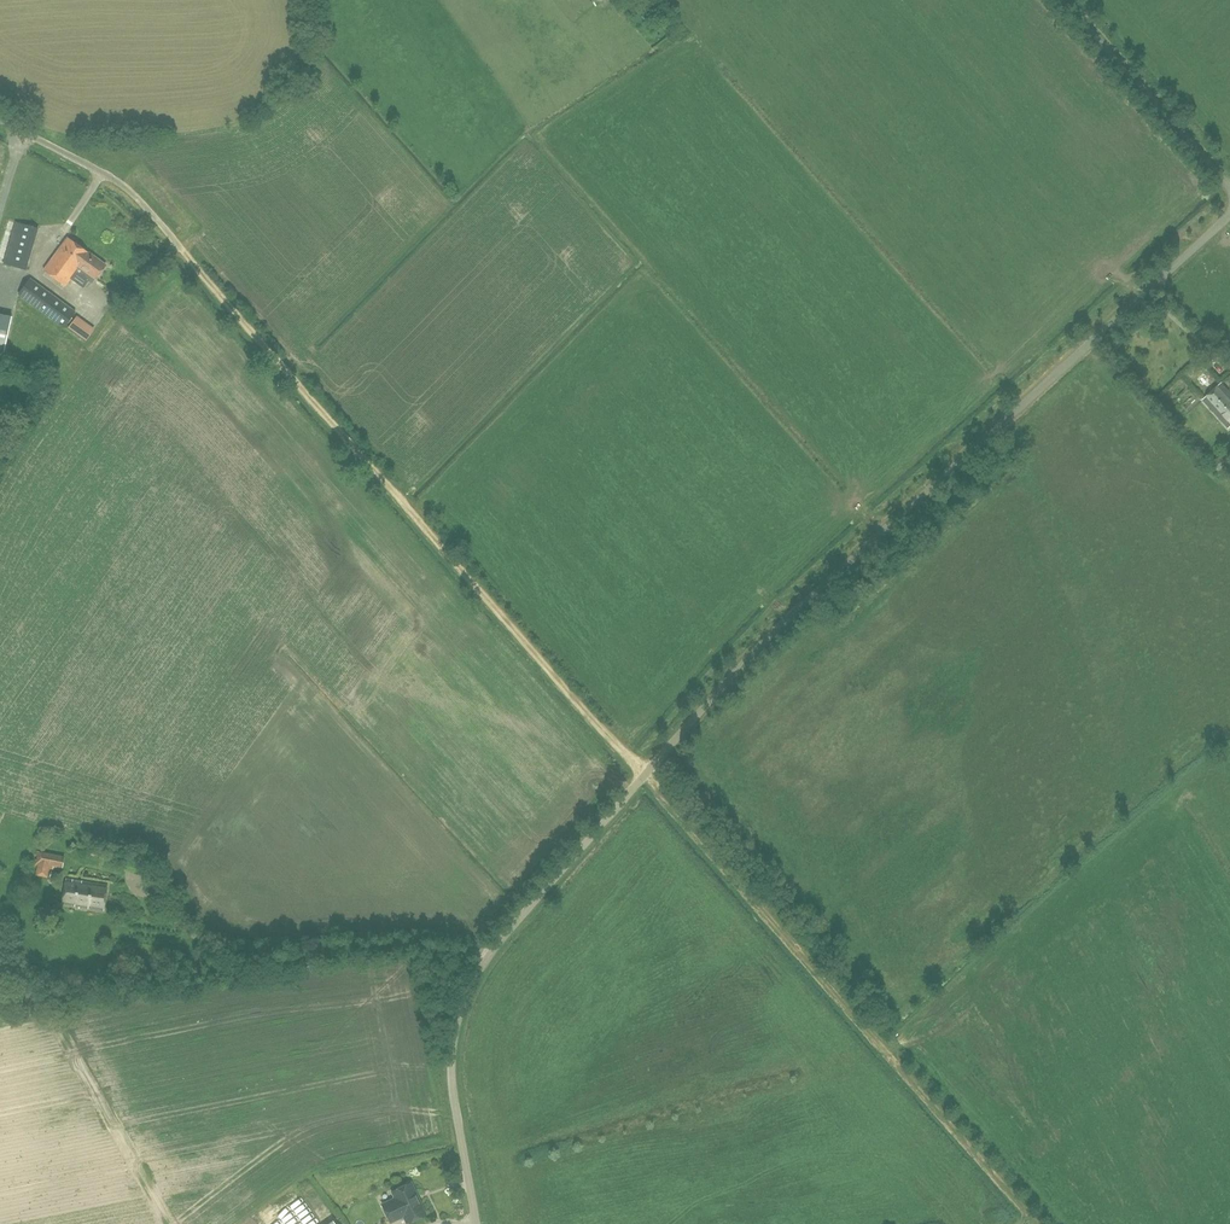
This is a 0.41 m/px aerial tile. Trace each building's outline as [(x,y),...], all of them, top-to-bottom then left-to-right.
[(26,270),(38,228),(16,223),(5,264),(26,270)] [(66,287),(76,272),(90,254),(68,238),(44,271),(66,287)] [(106,266),(90,254),(76,272),(93,284),(106,266)] [(64,329),(76,312),(31,279),(18,295),(64,329)] [(0,313),(0,353),(4,354),(12,316),(0,313)] [(75,314),(69,327),(91,337),(97,324),(75,314)] [(1229,426),(1229,391),(1222,383),(1203,399),(1228,428),(1229,426)] [(1229,466),(1229,454),(1214,460),(1219,471),(1229,466)] [(35,859),(34,866),(53,869),(53,866),(63,868),(63,867),(65,867),(67,858),(37,852),(36,855),(38,855),(37,859),(35,859)] [(103,910),(108,885),(67,879),(62,904),(103,910)] [(396,1197),(383,1202),(390,1220),(404,1214),(407,1222),(426,1214),(420,1200),(419,1200),(417,1196),(418,1195),(412,1182),(393,1189),(396,1197)]
